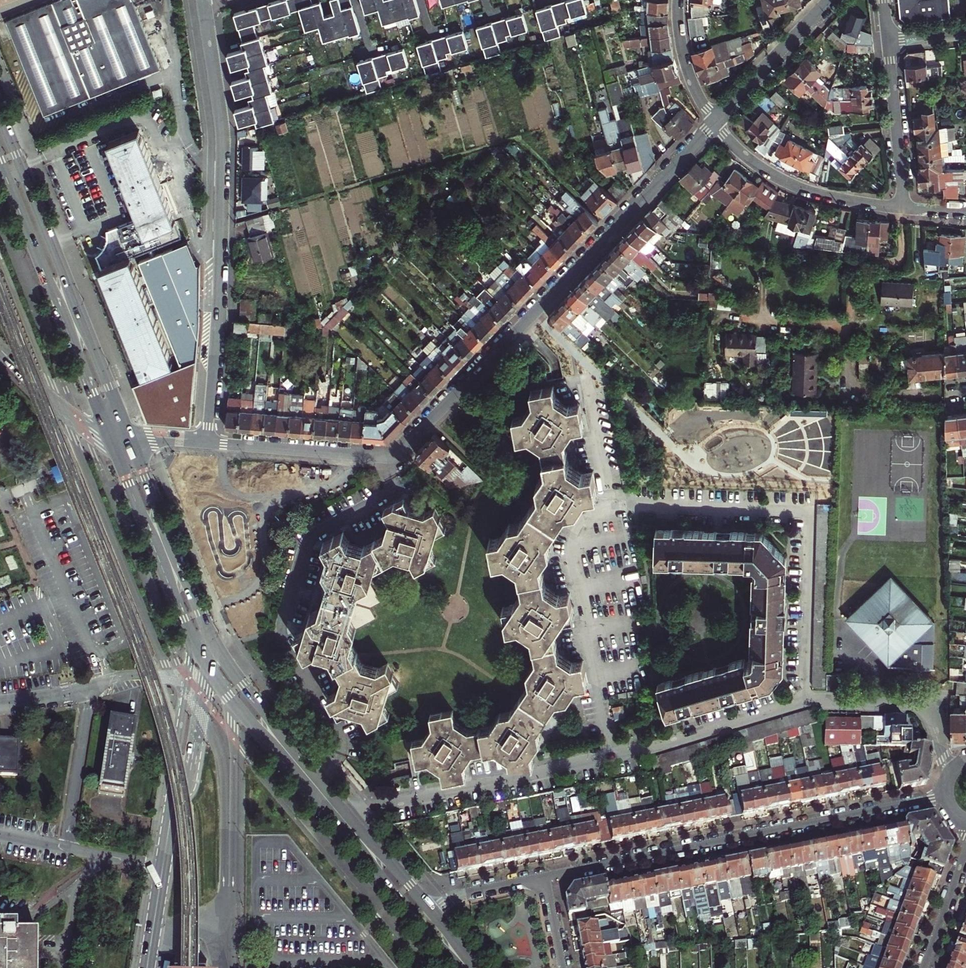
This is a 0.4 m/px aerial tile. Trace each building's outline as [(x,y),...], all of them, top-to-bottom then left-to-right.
[(159,72),(131,0),(65,0),(6,23),(43,117),(159,72)] [(238,13),(242,27),(257,22),(303,9),(300,0),(281,0),(278,1),(248,9),(238,13)] [(303,9),(309,29),(322,25),(327,41),(353,33),(353,34),(364,31),(355,0),(343,0),(346,10),(341,12),(336,13),(332,0),(325,0),(321,1),(316,3),(315,0),(300,0),(303,9)] [(369,13),(382,9),(387,23),(413,16),(413,17),(424,14),(420,0),(365,0),(369,13)] [(548,41),(563,36),(560,26),(569,23),(568,19),(589,13),(586,0),(573,0),(560,4),(544,8),(539,10),(548,41)] [(618,0),(610,0),(612,8),(621,9),(618,0)] [(668,12),(668,8),(668,0),(642,0),(642,5),(635,5),(635,10),(644,11),(668,12)] [(706,16),(707,15),(712,15),(710,3),(713,3),(713,1),(720,1),(722,0),(690,0),(690,3),(690,11),(692,18),(706,16)] [(788,7),(786,0),(763,0),(766,15),(774,14),(779,12),(778,9),(788,7)] [(900,19),(904,23),(951,18),(948,0),(898,0),(900,19)] [(621,9),(612,8),(616,20),(623,20),(622,9),(621,9)] [(642,36),(669,34),(669,26),(668,12),(644,11),(644,24),(641,25),(642,36)] [(849,11),(840,38),(846,44),(857,44),(872,44),(872,40),(871,37),(857,37),(864,16),(849,11)] [(480,27),(489,58),(504,54),(500,42),(510,40),(509,36),(530,30),(526,14),(500,21),(487,25),(480,27)] [(690,34),(691,36),(704,33),(703,25),(707,24),(706,16),(692,18),(691,18),(688,19),(690,34)] [(618,28),(616,20),(604,24),(606,32),(618,28)] [(242,27),(246,41),(261,36),(257,22),(242,27)] [(420,44),(429,75),(444,70),(441,60),(451,57),(449,53),(471,47),(466,31),(441,38),(426,42),(420,44)] [(840,38),(832,31),(827,37),(843,52),(846,44),(840,38)] [(566,46),(576,43),(573,32),(563,35),(566,46)] [(672,48),(669,34),(642,36),(625,38),(621,38),(623,47),(641,46),(642,51),(651,49),(652,53),(647,54),(648,63),(642,64),(642,66),(649,65),(652,64),(673,58),(672,48)] [(259,122),(260,125),(278,120),(270,92),(275,91),(268,64),(271,63),(263,36),(261,36),(246,41),(245,41),(245,44),(246,47),(251,62),(252,65),(252,68),(249,69),(249,72),(250,75),(255,90),(256,93),(256,96),(252,97),(252,100),(253,104),(258,119),(259,122)] [(700,76),(702,82),(727,74),(725,66),(745,59),(752,53),(747,37),(741,39),(742,43),(744,52),(697,68),(700,76)] [(744,52),(742,43),(741,39),(727,43),(726,41),(710,46),(711,49),(693,55),(697,68),(744,52)] [(858,52),(873,50),(872,44),(857,44),(846,44),(846,51),(858,51),(858,52)] [(246,47),(231,51),(235,67),(251,62),(246,47)] [(361,62),(370,92),(384,88),(381,77),(391,74),(390,71),(411,64),(406,48),(380,56),(365,60),(361,62)] [(924,51),(907,52),(903,57),(904,63),(906,79),(923,77),(942,75),(941,66),(926,68),(924,51)] [(673,58),(652,64),(653,70),(638,74),(641,82),(656,77),(677,72),(676,68),(673,58)] [(831,87),(837,70),(832,69),(829,76),(825,74),(823,76),(806,59),(804,61),(803,59),(801,61),(799,63),(800,65),(795,70),(826,99),(831,87)] [(637,68),(638,74),(653,70),(652,64),(649,65),(637,68)] [(623,65),(602,71),(605,82),(617,79),(616,74),(625,72),(623,65)] [(826,99),(795,70),(790,76),(785,81),(799,94),(804,89),(810,95),(811,94),(817,99),(817,98),(824,105),(826,100),(826,99)] [(656,77),(660,91),(671,85),(681,82),(677,72),(656,77)] [(250,75),(235,80),(239,95),(255,90),(250,75)] [(660,91),(656,77),(641,82),(633,84),(637,97),(660,91)] [(923,77),(906,79),(906,86),(924,85),(923,77)] [(826,100),(871,96),(871,91),(870,87),(865,87),(865,83),(831,87),(826,99),(826,100)] [(606,87),(612,108),(624,104),(618,84),(606,87)] [(665,111),(685,130),(690,125),(695,120),(682,107),(676,101),(675,102),(674,99),(672,102),(669,92),(673,91),(671,85),(660,91),(663,103),(664,105),(665,111)] [(595,92),(599,105),(610,102),(606,89),(595,92)] [(787,102),(776,91),(770,97),(782,108),(787,102)] [(160,92),(151,94),(154,102),(162,99),(160,92)] [(872,101),(871,96),(826,100),(824,105),(824,106),(833,110),(833,112),(840,111),(841,116),(846,115),(846,111),(868,109),(867,105),(872,105),(872,101)] [(253,104),(238,108),(242,123),(258,119),(253,104)] [(682,134),(685,130),(665,111),(664,105),(661,106),(652,115),(674,137),(677,134),(679,136),(682,134)] [(917,131),(937,129),(937,125),(933,125),(931,108),(922,109),(923,113),(921,113),(919,116),(920,118),(916,118),(912,118),(914,131),(917,131)] [(610,122),(606,110),(598,112),(605,137),(606,137),(607,140),(606,140),(609,150),(612,149),(618,167),(623,166),(628,164),(617,123),(616,120),(610,122)] [(757,149),(764,155),(778,126),(762,110),(752,121),(744,112),(737,119),(746,129),(746,130),(759,143),(755,147),(757,149)] [(617,123),(628,164),(634,183),(640,177),(644,173),(633,136),(629,120),(617,123)] [(289,132),(287,124),(275,128),(277,135),(289,132)] [(828,127),(828,133),(843,132),(843,125),(828,127)] [(951,126),(937,129),(938,139),(942,138),(942,141),(947,140),(952,140),(953,139),(951,126)] [(918,141),(918,143),(942,141),(942,138),(938,139),(937,129),(917,131),(918,141)] [(849,131),(843,132),(828,133),(861,166),(870,157),(881,147),(874,139),(870,136),(862,143),(862,142),(858,146),(849,138),(849,131)] [(139,132),(108,144),(138,217),(145,234),(174,221),(150,160),(139,132)] [(646,132),(633,136),(644,173),(648,169),(654,162),(646,132)] [(852,175),(861,166),(828,133),(826,146),(830,151),(831,151),(837,157),(842,162),(838,166),(849,178),(852,175)] [(606,137),(605,137),(603,138),(604,141),(593,144),(598,162),(601,165),(607,171),(613,169),(618,167),(612,149),(609,150),(606,140),(607,140),(606,137)] [(784,159),(791,163),(800,143),(789,138),(788,139),(783,137),(775,154),(780,156),(779,157),(784,159)] [(919,153),(920,157),(943,155),(947,155),(947,151),(947,140),(942,141),(918,143),(919,153)] [(800,143),(791,163),(800,167),(805,169),(820,176),(824,157),(813,152),(814,150),(800,143)] [(245,170),(264,171),(265,158),(259,157),(260,148),(247,148),(246,159),(245,170)] [(717,171),(715,173),(719,177),(720,176),(734,159),(729,154),(715,170),(717,171)] [(943,155),(920,157),(921,167),(922,172),(945,171),(944,161),(964,160),(964,154),(962,154),(952,154),(947,155),(943,155)] [(848,179),(849,178),(838,166),(842,162),(837,157),(831,163),(848,179)] [(693,166),(689,170),(709,189),(718,178),(719,177),(715,173),(717,171),(715,170),(713,172),(705,164),(702,167),(697,162),(693,166)] [(586,167),(584,169),(585,171),(593,179),(596,182),(607,171),(601,165),(598,168),(594,165),(589,169),(586,167)] [(731,198),(745,178),(741,174),(733,169),(724,183),(718,178),(709,189),(700,199),(706,203),(712,197),(725,206),(731,198)] [(684,175),(680,180),(700,199),(709,189),(689,170),(684,175)] [(922,172),(918,172),(919,181),(919,184),(930,183),(931,187),(943,186),(942,197),(958,198),(959,176),(965,176),(964,170),(945,171),(922,172)] [(268,200),(269,179),(244,178),(243,193),(242,203),(248,203),(250,214),(265,209),(263,204),(263,199),(268,200)] [(753,183),(745,178),(731,198),(725,206),(719,214),(725,218),(729,212),(735,217),(750,197),(769,207),(774,198),(777,193),(761,181),(757,186),(753,183)] [(605,191),(596,182),(593,179),(579,193),(603,216),(611,208),(617,202),(605,191)] [(616,180),(605,191),(617,202),(622,196),(627,190),(616,180)] [(597,222),(565,192),(562,195),(562,198),(562,199),(559,202),(569,212),(588,231),(593,226),(597,222)] [(270,208),(281,205),(279,197),(268,201),(270,208)] [(668,213),(661,219),(666,224),(673,230),(684,218),(663,197),(657,202),(658,203),(668,213)] [(794,230),(798,231),(805,207),(800,206),(774,198),(769,207),(764,215),(796,225),(794,230)] [(584,235),(588,231),(569,212),(565,217),(556,208),(554,209),(548,203),(545,207),(554,215),(580,240),(584,235)] [(651,210),(661,219),(668,213),(658,203),(651,210)] [(812,209),(805,207),(798,231),(794,245),(801,246),(804,234),(811,236),(813,230),(809,229),(815,210),(812,209)] [(635,226),(653,243),(661,234),(659,232),(666,224),(661,219),(651,210),(650,210),(639,222),(635,226)] [(558,227),(554,232),(571,249),(576,244),(580,240),(554,215),(549,219),(558,227)] [(272,256),(261,216),(248,220),(252,237),(249,238),(251,247),(255,261),(272,256)] [(103,269),(144,374),(172,363),(130,258),(148,251),(153,249),(181,237),(174,221),(145,234),(138,217),(106,229),(107,238),(105,245),(103,250),(100,256),(105,268),(103,269)] [(842,250),(867,253),(869,221),(864,220),(858,220),(856,242),(852,241),(852,237),(845,236),(842,250)] [(882,222),(869,221),(867,253),(878,255),(879,240),(887,240),(888,222),(882,222)] [(542,238),(563,258),(566,254),(571,249),(554,232),(553,231),(547,237),(535,225),(532,228),(542,238)] [(654,245),(653,243),(635,226),(630,231),(626,235),(649,257),(652,253),(649,250),(654,245)] [(845,236),(845,232),(834,230),(830,249),(842,250),(845,236)] [(817,238),(811,236),(804,234),(801,246),(815,247),(817,238)] [(622,240),(618,244),(635,261),(640,265),(644,261),(653,269),(657,265),(649,257),(626,235),(622,240)] [(396,236),(390,238),(395,252),(399,248),(396,236)] [(949,264),(949,263),(951,237),(943,236),(941,236),(941,237),(936,236),(934,250),(924,249),(925,260),(926,271),(948,270),(949,264)] [(951,237),(949,263),(949,264),(962,265),(964,238),(955,237),(951,237)] [(535,249),(536,250),(554,267),(558,263),(563,258),(542,238),(539,240),(541,243),(535,249)] [(141,260),(180,360),(186,358),(187,304),(187,264),(188,242),(155,255),(153,249),(148,251),(150,257),(141,260)] [(609,253),(634,277),(637,280),(645,271),(640,265),(635,261),(618,244),(614,247),(609,253)] [(527,259),(545,276),(550,271),(554,267),(536,250),(527,259)] [(630,280),(634,277),(609,253),(606,257),(600,262),(621,282),(625,286),(630,280)] [(504,271),(527,294),(532,290),(537,285),(519,268),(518,267),(516,269),(511,265),(506,259),(498,266),(504,271)] [(527,259),(519,268),(537,285),(540,281),(545,276),(527,259)] [(621,282),(600,262),(597,266),(592,271),(617,296),(622,300),(625,297),(615,288),(621,282)] [(504,271),(498,266),(490,275),(495,280),(504,271)] [(495,280),(495,281),(519,303),(524,298),(527,294),(504,271),(495,280)] [(617,296),(592,271),(589,274),(583,280),(601,298),(611,307),(616,302),(619,304),(622,300),(617,296)] [(580,283),(574,289),(598,312),(602,308),(597,303),(601,298),(583,280),(580,283)] [(951,280),(948,280),(944,280),(944,292),(952,291),(951,280)] [(487,290),(510,313),(515,308),(519,303),(495,281),(487,290)] [(907,284),(882,282),(881,303),(883,304),(891,304),(912,306),(914,284),(907,284)] [(476,297),(501,321),(506,316),(510,313),(487,290),(485,288),(476,297)] [(598,312),(574,289),(570,294),(565,298),(583,315),(593,324),(597,320),(601,316),(598,312)] [(343,306),(348,311),(356,302),(351,297),(343,306)] [(501,321),(476,297),(470,303),(466,300),(464,302),(468,306),(493,330),(497,325),(501,321)] [(563,301),(557,307),(582,332),(585,335),(594,326),(593,324),(583,315),(565,298),(563,301)] [(611,307),(601,298),(597,303),(602,308),(598,312),(601,316),(605,319),(614,310),(611,307)] [(256,299),(241,299),(241,310),(240,320),(247,321),(255,321),(256,299)] [(334,315),(339,320),(348,311),(343,306),(338,311),(334,315)] [(459,315),(484,339),(490,333),(493,330),(468,306),(463,310),(459,315)] [(589,339),(585,335),(582,332),(557,307),(554,310),(548,317),(580,348),(589,339)] [(334,315),(325,324),(328,327),(331,330),(340,321),(339,320),(334,315)] [(451,324),(455,327),(476,348),(481,343),(484,339),(459,315),(451,324)] [(240,320),(235,320),(234,330),(247,331),(247,321),(240,320)] [(255,321),(247,321),(247,331),(247,333),(259,333),(260,322),(255,321)] [(272,323),(260,322),(259,333),(258,340),(271,340),(271,334),(272,323)] [(285,324),(272,323),(271,334),(284,335),(284,333),(285,324)] [(285,324),(284,333),(297,334),(297,331),(297,325),(285,324)] [(449,339),(467,357),(473,351),(476,348),(455,327),(446,337),(449,339)] [(957,344),(956,341),(955,332),(955,331),(950,331),(951,342),(945,343),(945,351),(945,358),(945,372),(953,371),(958,370),(957,360),(959,360),(958,350),(957,350),(957,344)] [(955,332),(956,341),(957,344),(957,350),(958,350),(959,360),(957,360),(958,370),(965,370),(965,331),(955,332)] [(725,353),(744,354),(744,364),(755,364),(755,363),(756,354),(757,334),(741,333),(726,332),(725,353)] [(430,338),(431,339),(438,346),(440,343),(433,336),(430,338)] [(428,354),(450,375),(455,370),(459,366),(442,349),(438,346),(431,339),(422,348),(428,354)] [(445,346),(442,349),(459,366),(464,360),(467,357),(449,339),(444,344),(445,346)] [(813,352),(790,351),(788,391),(810,392),(812,368),(813,352)] [(923,375),(945,372),(945,358),(945,351),(908,356),(910,376),(923,375)] [(419,363),(420,364),(441,384),(445,380),(450,375),(428,354),(419,363)] [(765,364),(765,355),(756,354),(755,363),(765,364)] [(368,365),(358,355),(356,368),(368,369),(368,365)] [(868,359),(859,359),(858,377),(867,377),(868,359)] [(666,365),(661,360),(656,366),(660,370),(666,365)] [(193,362),(133,384),(148,421),(191,425),(197,362),(193,362)] [(441,384),(420,364),(412,373),(432,393),(436,389),(441,384)] [(428,398),(432,393),(412,373),(412,372),(403,381),(424,402),(428,398)] [(666,380),(661,376),(657,380),(662,384),(666,380)] [(424,402),(403,381),(394,390),(396,392),(415,411),(420,406),(424,402)] [(702,401),(727,402),(727,383),(703,382),(702,401)] [(258,429),(264,430),(266,401),(267,386),(267,384),(255,383),(254,394),(251,429),(258,429)] [(266,401),(279,402),(280,387),(267,386),(266,401)] [(280,387),(279,402),(276,431),(283,431),(289,432),(292,392),(284,392),(285,387),(280,387)] [(421,739),(411,741),(415,764),(427,761),(433,766),(439,770),(442,781),(464,777),(462,767),(470,753),(494,749),(507,758),(509,768),(532,764),(530,753),(534,747),(538,740),(536,729),(546,714),(555,701),(566,699),(570,693),(575,686),(586,684),(581,661),(570,663),(557,654),(553,631),(557,625),(561,619),(573,616),(568,594),(558,596),(545,586),(540,564),(549,550),(547,539),(555,527),(565,512),(576,510),(581,504),(585,497),(596,495),(592,472),(581,474),(568,465),(564,442),(568,436),(573,429),(583,427),(579,404),(568,407),(555,398),(553,387),(542,389),(530,391),(532,403),(523,415),(512,417),(517,440),(527,438),(541,447),(545,470),(536,483),(538,493),(528,508),(519,522),(509,523),(500,536),(489,539),(493,561),(504,559),(517,568),(522,591),(512,604),(501,606),(506,629),(517,627),(530,636),(535,658),(526,671),(528,682),(519,696),(509,711),(499,712),(490,726),(466,730),(453,721),(451,710),(428,714),(430,725),(421,739)] [(329,396),(328,405),(326,435),(332,435),(338,436),(340,407),(342,388),(340,388),(337,392),(337,397),(329,396)] [(317,395),(317,400),(314,434),(320,434),(326,435),(328,405),(322,404),(323,389),(317,389),(317,395)] [(292,392),(289,432),(295,432),(301,433),(304,399),(304,393),(292,392)] [(415,411),(396,392),(384,405),(392,413),(388,417),(379,420),(388,439),(398,429),(415,411)] [(242,393),(241,399),(239,428),(245,428),(251,429),(254,394),(242,393)] [(239,428),(241,399),(229,397),(226,427),(233,427),(239,428)] [(317,400),(304,399),(301,433),(308,433),(314,434),(317,400)] [(266,401),(264,430),(271,430),(276,431),(279,402),(266,401)] [(359,412),(353,411),(350,437),(356,437),(363,438),(365,409),(366,406),(359,406),(359,412)] [(353,408),(340,407),(338,436),(344,436),(350,437),(353,411),(353,408)] [(378,410),(365,409),(363,438),(369,438),(378,439),(387,440),(388,439),(379,420),(377,419),(378,410)] [(962,443),(959,414),(954,415),(946,416),(946,444),(962,443)] [(430,439),(416,454),(451,487),(483,480),(468,465),(462,471),(444,454),(450,448),(435,434),(430,439)] [(432,548),(436,534),(446,529),(435,508),(425,513),(410,509),(404,499),(384,509),(389,519),(387,526),(385,535),(364,545),(349,541),(343,531),(324,542),(328,552),(324,567),(329,577),(320,608),(310,614),(306,630),(296,635),(306,655),(317,650),(331,654),(336,663),(342,674),(340,682),(338,691),(328,696),(339,716),(349,710),(364,715),(369,725),(390,714),(385,704),(389,689),(399,683),(388,664),(379,668),(370,666),(363,664),(358,654),(352,643),(357,628),(376,618),(371,607),(381,601),(370,581),(375,567),(387,560),(396,556),(404,558),(411,560),(416,570),(437,559),(432,548)] [(826,670),(833,504),(816,503),(811,686),(825,686),(826,672),(826,670)] [(955,523),(956,513),(949,513),(948,522),(955,523)] [(787,559),(763,533),(757,533),(757,537),(748,537),(748,533),(732,532),(732,536),(724,536),(718,536),(718,532),(687,531),(686,535),(680,534),(673,534),(673,531),(658,530),(656,563),(677,563),(708,564),(747,565),(748,562),(755,562),(757,573),(754,573),(754,585),(751,639),(751,649),(753,650),(753,657),(745,661),(744,658),(728,663),(729,666),(716,670),(715,667),(709,668),(685,676),(686,679),(673,683),(672,679),(657,684),(666,714),(673,712),(681,710),(726,697),(753,689),(753,685),(758,684),(759,688),(770,684),(782,668),(783,657),(779,657),(779,651),(783,651),(784,619),(781,619),(781,612),(781,605),(785,606),(786,574),(783,574),(783,566),(787,566),(787,559)] [(949,570),(959,571),(960,559),(950,558),(949,570)] [(890,666),(890,670),(935,669),(934,622),(932,622),(931,621),(932,620),(889,577),(846,620),(845,621),(890,666)] [(825,686),(825,690),(842,690),(842,673),(826,672),(825,686)] [(965,740),(965,681),(957,680),(956,693),(960,693),(960,706),(960,710),(952,710),(951,710),(951,743),(957,742),(965,740)] [(818,721),(814,709),(746,729),(649,759),(653,771),(818,721)] [(136,719),(111,715),(100,794),(124,798),(136,719)] [(904,718),(859,718),(859,721),(859,729),(882,729),(904,730),(904,718)] [(859,729),(859,721),(825,720),(824,745),(838,746),(851,746),(858,746),(859,729)] [(814,745),(810,724),(798,728),(802,748),(814,745)] [(874,746),(909,746),(909,730),(904,730),(882,729),(881,738),(874,738),(874,746)] [(775,735),(763,739),(765,748),(777,745),(776,739),(775,735)] [(18,777),(18,741),(0,740),(0,776),(18,777)] [(754,753),(752,742),(740,746),(743,756),(754,753)] [(860,791),(851,746),(838,746),(843,768),(845,768),(845,771),(842,772),(843,774),(845,773),(848,783),(845,784),(847,794),(854,792),(860,791)] [(865,755),(863,746),(858,746),(851,746),(860,791),(865,790),(870,789),(868,779),(871,778),(869,768),(866,769),(865,767),(869,766),(868,763),(867,763),(865,756),(865,755)] [(894,767),(899,790),(926,784),(928,767),(932,747),(909,746),(909,755),(914,756),(913,764),(894,767)] [(870,789),(872,789),(877,787),(884,786),(877,753),(865,756),(867,763),(868,763),(869,766),(865,767),(866,769),(869,768),(871,778),(868,779),(870,789)] [(781,768),(780,760),(779,758),(768,760),(770,770),(781,768)] [(794,769),(792,758),(780,760),(781,768),(789,805),(795,804),(800,803),(798,793),(800,793),(798,783),(796,783),(795,781),(798,781),(798,778),(796,778),(794,769)] [(819,769),(817,761),(805,763),(806,767),(813,801),(818,799),(823,798),(821,788),(824,788),(822,778),(819,779),(818,776),(821,776),(821,773),(820,773),(819,769)] [(671,773),(670,767),(665,769),(658,771),(659,776),(660,776),(671,773)] [(813,801),(806,767),(794,769),(796,778),(798,778),(798,781),(795,781),(796,783),(798,783),(800,793),(798,793),(800,803),(807,802),(813,801)] [(734,777),(746,774),(745,768),(733,770),(734,777)] [(774,798),(776,808),(783,807),(789,805),(781,768),(770,770),(772,783),(774,782),(775,785),(771,786),(772,788),(775,788),(777,798),(774,798)] [(831,771),(836,796),(840,795),(847,794),(845,784),(848,783),(845,773),(843,774),(842,772),(845,771),(845,768),(843,768),(831,771)] [(758,773),(766,810),(770,809),(776,808),(774,798),(777,798),(775,788),(772,788),(771,786),(775,785),(774,782),(772,783),(770,770),(758,773)] [(821,788),(823,798),(831,797),(836,796),(831,771),(823,772),(821,773),(821,776),(818,776),(819,779),(822,778),(824,788),(821,788)] [(760,811),(766,810),(758,773),(746,775),(749,787),(750,787),(751,790),(748,791),(748,793),(751,792),(753,802),(751,803),(753,813),(760,811)] [(746,775),(746,774),(734,777),(738,795),(742,815),(748,814),(753,813),(751,803),(753,802),(751,792),(748,793),(748,791),(751,790),(750,787),(749,787),(746,775)] [(712,821),(716,820),(714,810),(716,810),(714,800),(712,801),(711,798),(714,797),(714,795),(712,795),(711,790),(710,784),(698,786),(700,793),(706,822),(712,821)] [(687,789),(675,791),(675,792),(676,798),(677,802),(682,827),(687,826),(693,825),(691,815),(693,815),(691,805),(689,805),(688,803),(691,802),(690,799),(689,800),(688,796),(687,789)] [(714,789),(711,790),(712,795),(714,795),(714,797),(711,798),(712,801),(714,800),(716,810),(714,810),(716,820),(717,820),(722,819),(729,818),(726,802),(724,793),(715,795),(714,789)] [(700,793),(688,796),(689,800),(690,799),(691,802),(688,803),(689,805),(691,805),(693,815),(691,815),(693,825),(694,825),(701,823),(706,822),(700,793)] [(615,796),(614,794),(603,796),(607,816),(612,841),(618,840),(622,839),(620,829),(622,829),(620,819),(618,819),(617,817),(620,816),(620,814),(618,814),(615,797),(615,796)] [(627,800),(626,795),(615,797),(618,814),(620,814),(620,816),(617,817),(618,819),(620,819),(622,829),(620,829),(622,839),(623,839),(631,837),(635,836),(630,811),(629,806),(627,800)] [(742,815),(738,795),(732,796),(733,801),(736,816),(742,815)] [(653,807),(652,797),(639,800),(640,803),(641,809),(643,809),(644,812),(641,812),(641,815),(644,814),(646,824),(643,825),(645,834),(654,833),(658,832),(653,807)] [(674,798),(664,800),(665,804),(667,804),(667,807),(664,808),(665,810),(668,809),(669,819),(667,820),(669,830),(670,829),(676,828),(682,827),(677,802),(676,798),(674,798)] [(733,801),(726,802),(729,818),(736,816),(733,801)] [(640,803),(629,806),(630,811),(635,836),(640,835),(645,834),(643,825),(646,824),(644,814),(641,815),(641,812),(644,812),(643,809),(641,809),(640,803)] [(653,807),(658,832),(664,831),(669,830),(667,820),(669,819),(668,809),(665,810),(664,808),(667,807),(667,804),(665,804),(653,807)] [(557,811),(556,807),(555,807),(558,826),(560,826),(560,828),(557,829),(558,832),(560,831),(562,841),(560,841),(562,851),(570,850),(575,849),(569,820),(567,809),(557,811)] [(600,818),(599,814),(592,815),(598,844),(605,843),(600,818)] [(920,839),(922,845),(934,837),(934,835),(942,830),(932,814),(921,816),(907,819),(905,822),(906,826),(910,848),(914,847),(913,840),(920,839)] [(598,844),(592,815),(581,818),(582,821),(584,821),(584,824),(581,824),(581,827),(584,826),(586,836),(584,837),(586,847),(593,845),(598,844)] [(612,841),(607,816),(600,818),(605,843),(612,841)] [(533,820),(535,831),(537,830),(546,828),(544,818),(533,820)] [(581,818),(569,820),(575,849),(581,847),(586,847),(584,837),(586,836),(584,826),(581,827),(581,824),(584,824),(584,821),(582,821),(581,818)] [(546,828),(552,853),(558,852),(562,851),(560,841),(562,841),(560,831),(558,832),(557,829),(560,828),(560,826),(558,826),(546,828)] [(897,850),(897,853),(899,853),(911,850),(910,848),(906,826),(901,827),(895,828),(897,837),(894,838),(896,848),(899,847),(900,850),(897,850)] [(537,846),(539,856),(540,856),(546,854),(552,853),(546,828),(537,830),(537,833),(534,834),(535,836),(537,836),(539,845),(537,846)] [(887,855),(897,853),(897,850),(900,850),(899,847),(896,848),(894,838),(897,837),(895,828),(894,828),(890,829),(882,830),(887,855)] [(522,859),(528,858),(523,833),(522,830),(510,832),(511,835),(512,835),(513,838),(510,839),(510,841),(513,841),(515,850),(513,851),(515,861),(522,859)] [(535,857),(539,856),(537,846),(539,845),(537,836),(535,836),(534,834),(537,833),(537,830),(535,831),(523,833),(528,858),(535,857)] [(887,855),(882,830),(877,831),(872,832),(873,842),(871,842),(873,853),(875,852),(876,855),(873,855),(874,858),(875,858),(878,869),(878,871),(890,869),(887,855)] [(934,837),(922,845),(925,850),(927,850),(924,859),(921,858),(920,861),(943,870),(947,859),(952,845),(942,830),(934,835),(934,837)] [(865,834),(859,835),(862,854),(873,852),(873,855),(876,855),(875,852),(873,853),(871,842),(873,842),(872,832),(870,833),(865,834)] [(510,862),(515,861),(513,851),(515,850),(513,841),(510,841),(510,839),(513,838),(512,835),(511,835),(499,838),(504,863),(510,862)] [(862,854),(859,835),(854,836),(848,837),(850,847),(847,847),(849,857),(852,857),(852,859),(850,860),(850,863),(852,862),(853,871),(856,870),(855,865),(864,863),(864,860),(862,854)] [(843,838),(835,840),(840,867),(841,871),(842,877),(854,875),(853,871),(852,862),(850,863),(850,860),(852,859),(852,857),(849,857),(847,847),(850,847),(848,837),(843,838)] [(498,864),(504,863),(499,838),(489,840),(490,843),(486,843),(487,846),(490,845),(492,855),(489,855),(491,865),(492,865),(498,864)] [(476,843),(481,868),(488,866),(491,865),(489,855),(492,855),(490,845),(487,846),(486,843),(490,843),(489,840),(488,840),(476,843)] [(840,867),(835,840),(830,841),(824,842),(826,852),(824,852),(826,862),(828,862),(829,864),(826,865),(827,867),(828,867),(828,870),(840,867)] [(463,842),(451,844),(457,872),(464,871),(468,870),(466,860),(468,860),(466,850),(464,851),(463,848),(466,847),(466,845),(464,845),(463,842)] [(826,852),(824,842),(819,843),(811,845),(817,876),(829,874),(828,870),(828,867),(827,867),(826,865),(829,864),(828,862),(826,862),(824,852),(826,852)] [(466,860),(468,870),(469,870),(477,868),(481,868),(476,843),(466,845),(466,847),(463,848),(464,851),(466,850),(468,860),(466,860)] [(817,876),(811,845),(806,846),(801,847),(803,856),(801,857),(803,867),(805,866),(806,869),(803,870),(804,872),(805,872),(806,878),(817,876)] [(803,856),(801,847),(795,848),(788,849),(793,877),(794,881),(800,880),(806,878),(805,872),(804,872),(803,870),(806,869),(805,866),(803,867),(801,857),(803,856)] [(793,877),(788,849),(783,850),(777,851),(779,861),(777,862),(779,871),(781,871),(782,874),(779,874),(780,877),(781,876),(782,879),(793,877)] [(779,861),(777,851),(772,852),(764,854),(769,877),(769,879),(780,877),(779,874),(782,874),(781,871),(779,871),(777,862),(779,861)] [(873,852),(862,854),(864,860),(864,863),(866,871),(878,869),(875,858),(874,858),(873,855),(873,852)] [(747,857),(752,881),(769,877),(764,854),(757,855),(747,857)] [(752,881),(747,857),(742,858),(736,860),(738,869),(736,870),(738,880),(741,879),(741,882),(738,883),(739,885),(740,885),(742,896),(750,894),(750,898),(755,897),(752,881)] [(738,869),(736,860),(735,860),(731,861),(723,862),(731,898),(731,899),(743,896),(742,896),(740,885),(739,885),(738,883),(741,882),(741,879),(738,880),(736,870),(738,869)] [(731,898),(723,862),(719,863),(713,864),(715,874),(712,875),(714,884),(717,884),(718,887),(715,887),(715,890),(717,889),(719,901),(731,898)] [(715,874),(713,864),(712,865),(707,866),(700,867),(710,914),(710,916),(710,918),(722,915),(719,901),(717,889),(715,890),(715,887),(718,887),(717,884),(714,884),(712,875),(715,874)] [(710,914),(700,867),(696,868),(690,869),(691,879),(689,879),(691,889),(694,889),(694,892),(691,892),(692,894),(693,894),(695,902),(699,923),(704,922),(703,917),(703,915),(710,914)] [(840,867),(828,870),(829,874),(830,880),(836,879),(835,872),(841,871),(840,867)] [(691,879),(690,869),(688,869),(683,870),(676,872),(681,897),(686,921),(692,920),(689,903),(695,902),(693,894),(692,894),(691,892),(694,892),(694,889),(691,889),(689,879),(691,879)] [(934,877),(910,869),(906,879),(909,880),(908,883),(910,884),(911,881),(921,885),(920,887),(929,890),(932,883),(934,877)] [(668,897),(668,899),(670,899),(681,897),(676,872),(672,873),(666,874),(668,884),(665,884),(667,894),(670,894),(671,896),(668,897)] [(652,876),(657,896),(667,894),(668,899),(668,897),(671,896),(670,894),(667,894),(665,884),(668,884),(666,874),(665,874),(660,875),(652,876)] [(657,896),(652,876),(649,877),(642,879),(644,888),(641,889),(643,899),(646,898),(647,901),(644,902),(644,904),(645,904),(648,916),(648,918),(655,916),(657,927),(663,926),(660,911),(657,896)] [(636,880),(629,881),(635,911),(641,909),(643,917),(644,917),(648,916),(645,904),(644,904),(644,902),(647,901),(646,898),(643,899),(641,889),(644,888),(642,879),(636,880)] [(902,891),(925,900),(927,895),(929,890),(920,887),(921,885),(911,881),(910,884),(908,883),(909,880),(906,879),(906,881),(902,891)] [(565,897),(568,914),(574,913),(585,911),(587,914),(610,910),(606,886),(604,880),(591,882),(573,886),(565,897)] [(635,911),(629,881),(625,882),(618,883),(620,893),(617,894),(619,904),(622,903),(623,906),(620,907),(620,909),(622,909),(623,915),(623,916),(635,914),(635,911)] [(606,886),(610,910),(611,917),(623,915),(622,909),(620,909),(620,907),(623,906),(622,903),(619,904),(617,894),(620,893),(618,883),(614,884),(606,886)] [(894,896),(893,901),(898,903),(898,902),(901,902),(899,905),(902,906),(903,903),(912,907),(911,909),(921,913),(923,906),(925,900),(902,891),(889,886),(887,893),(894,896)] [(657,896),(660,911),(671,909),(670,899),(668,899),(667,894),(657,896)] [(893,901),(889,899),(884,911),(917,923),(919,917),(921,913),(911,909),(912,907),(903,903),(902,906),(899,905),(901,902),(898,902),(898,903),(893,901)] [(884,911),(878,908),(876,913),(887,918),(885,924),(889,926),(890,924),(892,925),(891,928),(894,929),(895,926),(904,930),(903,932),(913,936),(916,927),(917,923),(884,911)] [(648,918),(648,916),(644,917),(650,944),(654,943),(650,928),(649,920),(648,918)] [(591,917),(576,920),(577,926),(594,923),(591,917)] [(594,923),(577,926),(578,931),(579,936),(589,935),(589,937),(599,935),(598,933),(601,932),(601,935),(604,934),(604,933),(617,931),(619,930),(618,926),(609,928),(607,920),(594,923)] [(848,922),(839,924),(840,930),(849,929),(848,922)] [(889,926),(885,924),(881,935),(909,945),(911,939),(913,936),(903,932),(904,930),(895,926),(894,929),(891,928),(892,925),(890,924),(889,926)] [(43,934),(23,934),(23,925),(4,925),(4,934),(0,934),(0,967),(43,967),(43,934)] [(589,935),(579,936),(580,943),(581,949),(606,945),(619,942),(617,931),(604,933),(604,934),(601,935),(601,932),(598,933),(599,935),(589,937),(589,935)] [(879,940),(876,947),(881,948),(882,947),(884,948),(883,951),(885,951),(886,949),(896,952),(895,955),(904,958),(907,950),(909,945),(881,935),(873,932),(872,937),(879,940)] [(965,946),(965,937),(959,935),(957,938),(956,942),(965,946)] [(843,937),(833,937),(834,943),(840,945),(843,937)] [(757,939),(747,940),(748,950),(758,949),(757,939)] [(746,940),(734,942),(734,949),(746,949),(746,940)] [(876,947),(864,942),(863,946),(873,950),(870,957),(901,967),(903,961),(904,958),(895,955),(896,952),(886,949),(885,951),(883,951),(884,948),(882,947),(881,948),(876,947)] [(956,942),(954,946),(951,954),(951,955),(960,958),(961,956),(965,958),(965,946),(956,942)] [(654,944),(654,943),(650,944),(642,946),(643,951),(655,950),(654,944)] [(606,945),(581,949),(582,955),(583,961),(593,959),(593,961),(603,959),(603,956),(605,956),(606,959),(609,958),(608,957),(606,945)] [(648,951),(641,951),(641,961),(649,960),(648,951)] [(585,967),(612,967),(614,967),(612,960),(614,960),(615,959),(615,955),(608,957),(609,958),(606,959),(605,956),(603,956),(603,959),(593,961),(593,959),(583,961),(585,967)] [(951,955),(950,958),(947,965),(956,967),(965,967),(965,958),(961,956),(960,958),(951,955)] [(901,967),(870,957),(867,956),(863,967),(866,967),(901,967)]
